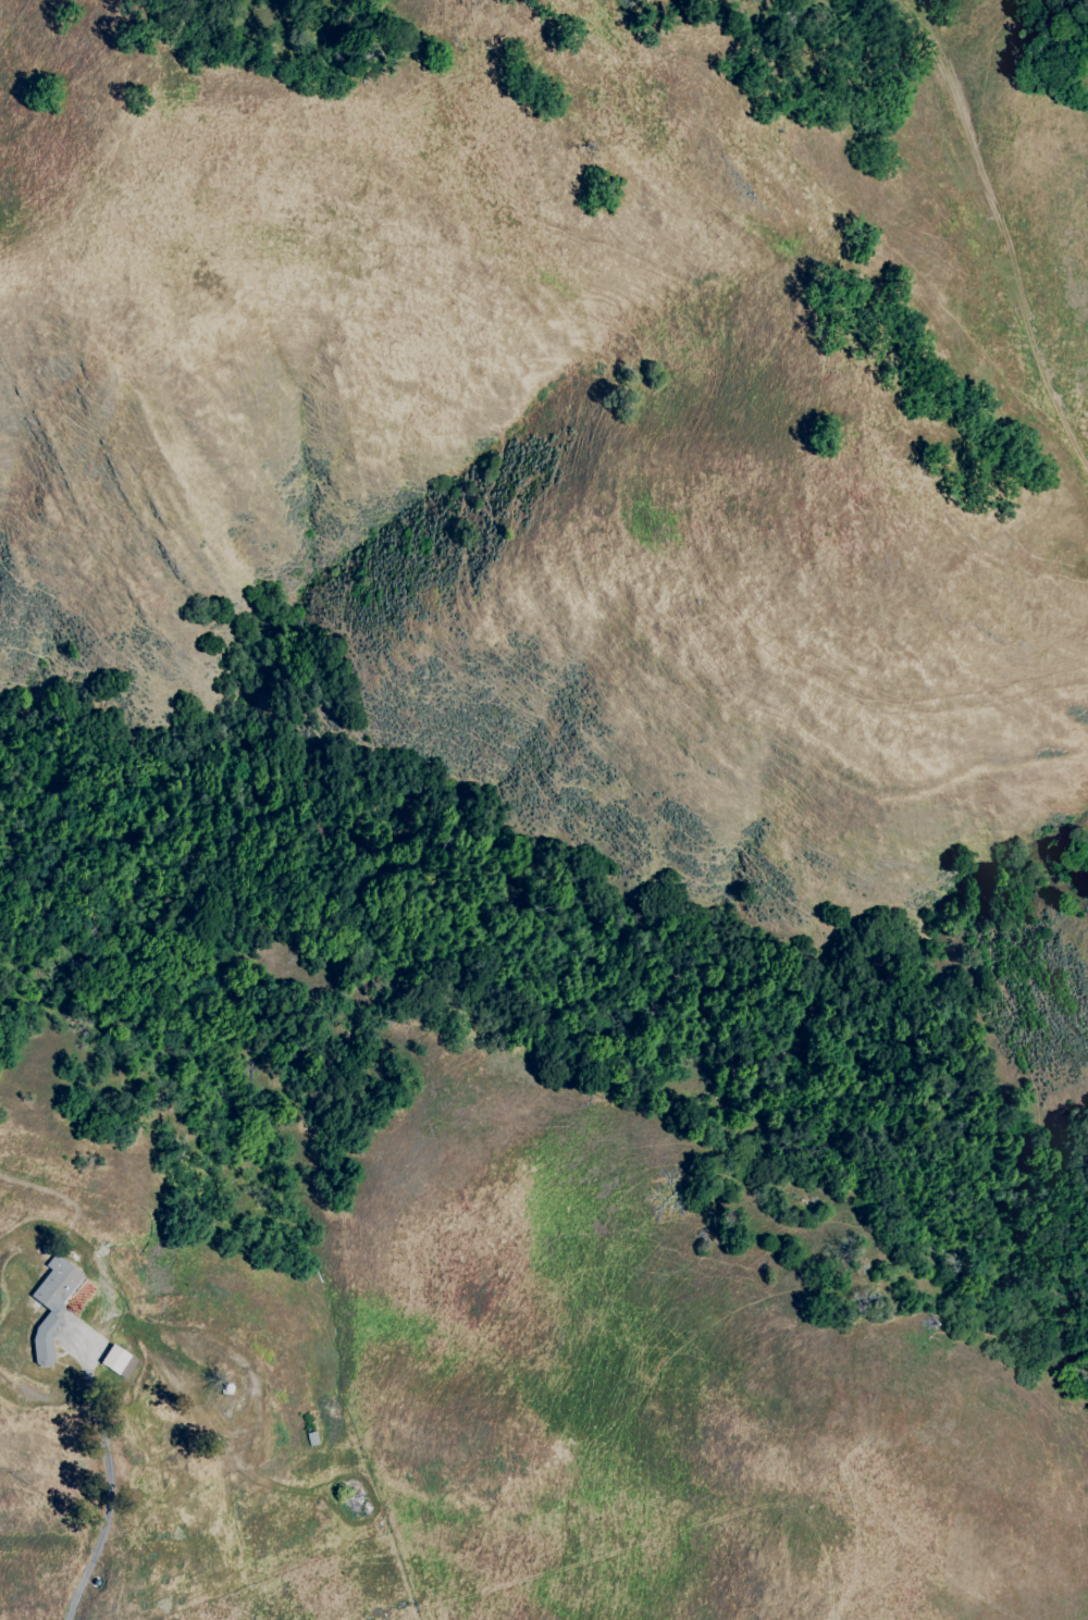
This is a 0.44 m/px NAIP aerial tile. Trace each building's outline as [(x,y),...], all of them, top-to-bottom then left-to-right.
[(29,1296),(48,1311),(32,1332),(34,1363),(40,1368),(48,1367),(52,1361),(51,1338),(64,1321),(58,1317),(62,1312),(62,1303),(82,1276),(53,1254),(44,1266),(49,1270),(29,1296)] [(99,1363),(124,1380),(136,1360),(111,1344),(99,1363)]
